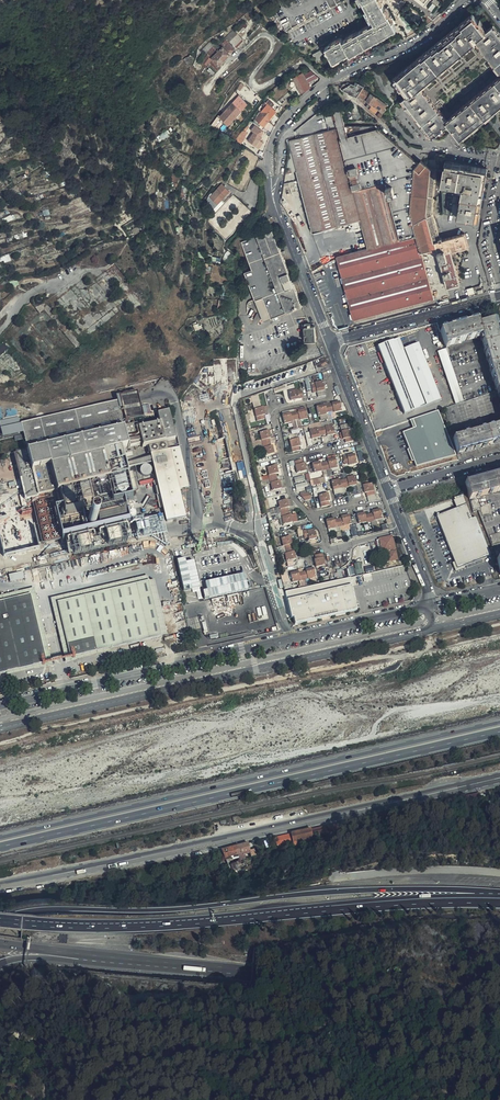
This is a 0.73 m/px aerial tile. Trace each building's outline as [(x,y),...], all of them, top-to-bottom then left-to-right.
[(311,0),(294,0),(287,4),(280,8),(274,11),(277,18),(311,0)] [(325,0),(311,0),(277,18),(281,24),(325,0)] [(341,0),(325,0),(281,24),(284,30),(335,3),(336,3),(341,0)] [(362,0),(361,1),(373,23),(341,41),(339,38),(324,47),(331,61),(347,52),(349,54),(395,28),(379,0),(361,0),(362,0)] [(473,15),(394,79),(407,95),(402,99),(432,135),(434,133),(435,134),(433,136),(434,138),(435,139),(441,138),(452,129),(460,138),(499,104),(499,77),(446,120),(438,110),(495,65),(499,71),(499,36),(492,26),(486,30),(473,15)] [(243,28),(246,26),(241,21),(233,29),(236,32),(242,27),(243,28)] [(234,47),(241,40),(235,34),(228,41),(234,47)] [(219,47),(224,41),(222,38),(217,44),(208,43),(201,51),(205,55),(211,48),(216,52),(220,48),(219,47)] [(211,59),(213,61),(217,65),(233,49),(224,41),(219,47),(220,48),(216,52),(211,48),(205,55),(200,62),(206,66),(211,59)] [(327,56),(322,47),(310,54),(315,62),(327,56)] [(80,67),(91,64),(89,59),(78,63),(80,67)] [(215,72),(217,70),(219,68),(217,65),(213,61),(209,65),(215,72)] [(306,83),(316,78),(310,71),(302,75),(301,73),(291,79),(299,93),(309,87),(306,83)] [(347,92),(349,93),(357,96),(358,95),(363,88),(348,82),(344,84),(343,84),(342,85),(341,88),(348,91),(347,92)] [(363,88),(358,95),(372,104),(377,98),(372,94),(363,88)] [(329,96),(331,97),(333,97),(334,96),(335,94),(336,92),(335,90),(334,89),(332,89),(330,89),(329,90),(328,92),(328,93),(325,96),(327,98),(329,96)] [(277,100),(281,104),(290,95),(287,92),(277,100)] [(237,96),(231,103),(238,109),(240,111),(245,104),(237,96)] [(377,98),(372,104),(369,108),(380,116),(385,110),(384,109),(387,105),(377,98)] [(270,108),(273,105),(267,100),(264,103),(270,108)] [(277,108),(273,105),(270,108),(264,103),(263,102),(261,105),(263,107),(252,121),(260,128),(277,108)] [(238,109),(231,103),(218,117),(224,124),(238,109)] [(288,153),(285,170),(290,169),(297,194),(301,193),(288,142),(336,129),(338,129),(338,128),(345,126),(345,124),(344,123),(341,112),(340,107),(337,108),(332,109),(337,127),(333,128),(286,140),(286,142),(288,153)] [(350,109),(354,120),(361,119),(358,108),(357,107),(350,109)] [(238,109),(224,124),(227,126),(240,111),(238,109)] [(337,127),(332,109),(322,112),(325,123),(332,121),(333,128),(337,127)] [(344,110),(348,122),(354,120),(350,109),(344,110)] [(273,127),(277,119),(273,115),(267,123),(273,127)] [(232,140),(259,158),(268,136),(247,121),(232,140)] [(262,128),(269,134),(272,129),(266,124),(262,128)] [(379,124),(345,124),(345,126),(375,126),(418,163),(421,161),(379,124)] [(429,168),(421,161),(418,163),(375,126),(345,126),(338,128),(338,129),(346,158),(344,159),(336,129),(288,142),(301,193),(312,232),(328,228),(330,227),(359,220),(367,248),(338,256),(336,257),(343,284),(335,286),(336,291),(345,288),(345,293),(337,295),(342,315),(347,313),(351,313),(353,319),(433,298),(421,252),(436,248),(447,287),(460,284),(451,250),(469,245),(465,233),(440,239),(433,212),(436,168),(429,168)] [(346,158),(338,129),(336,129),(344,159),(346,158)] [(478,219),(487,169),(456,163),(456,165),(448,165),(448,166),(444,166),(442,176),(444,212),(478,219)] [(285,170),(280,194),(281,198),(295,194),(297,194),(290,169),(285,170)] [(214,211),(231,192),(221,183),(204,202),(214,211)] [(301,193),(297,194),(295,194),(306,234),(312,232),(301,193)] [(359,220),(330,227),(338,256),(367,248),(359,220)] [(330,227),(328,228),(329,235),(336,257),(338,256),(330,227)] [(329,235),(328,228),(312,232),(314,239),(329,235)] [(302,305),(272,230),(241,243),(251,270),(243,273),(263,321),(302,305)] [(477,321),(470,323),(474,333),(471,334),(473,339),(480,337),(480,339),(496,333),(492,322),(478,325),(477,321)] [(474,333),(470,323),(440,331),(444,344),(471,334),(474,333)] [(315,340),(314,326),(310,326),(310,324),(304,324),(304,341),(315,340)] [(496,333),(480,339),(492,379),(494,386),(496,391),(499,389),(499,347),(496,333)] [(473,339),(471,334),(444,344),(445,347),(473,339)] [(440,400),(417,344),(402,349),(398,338),(378,347),(376,344),(355,353),(382,422),(440,400)] [(445,349),(437,352),(455,404),(463,401),(445,349)] [(316,382),(316,384),(317,390),(324,389),(323,380),(316,382)] [(299,397),(297,390),(297,389),(289,391),(291,399),(299,397)] [(142,417),(139,405),(135,390),(118,396),(119,401),(121,411),(124,422),(142,417)] [(255,407),(261,405),(259,396),(253,398),(255,407)] [(332,402),(332,403),(334,410),(341,408),(339,400),(332,402)] [(21,424),(27,451),(15,453),(26,501),(34,499),(56,494),(62,520),(58,521),(62,539),(60,539),(60,541),(61,544),(63,539),(67,542),(70,537),(73,541),(76,536),(79,539),(82,534),(86,538),(92,537),(94,531),(98,535),(100,530),(104,533),(106,529),(110,532),(112,528),(116,531),(118,526),(122,530),(124,525),(127,528),(122,507),(121,501),(115,501),(104,453),(123,448),(129,447),(130,448),(144,445),(144,447),(150,446),(165,443),(177,440),(171,411),(159,414),(161,423),(139,428),(138,424),(125,427),(124,422),(121,411),(119,401),(21,424)] [(325,412),(324,405),(324,404),(316,406),(318,414),(325,412)] [(255,408),(257,416),(264,414),(266,414),(264,407),(255,408)] [(307,417),(305,408),(298,410),(298,411),(300,418),(307,417)] [(29,413),(31,418),(42,415),(41,410),(29,413)] [(291,420),(290,413),(290,412),(282,413),(284,422),(291,420)] [(332,425),(325,427),(326,434),(327,436),(335,434),(332,425)] [(452,439),(456,454),(499,441),(499,425),(452,439)] [(319,436),(317,429),(309,430),(311,439),(319,438),(319,436)] [(343,440),(345,439),(351,438),(349,429),(341,431),(343,440)] [(260,432),(261,439),(269,438),(271,437),(269,430),(260,432)] [(227,437),(192,443),(202,498),(230,493),(226,469),(235,467),(233,458),(238,457),(237,448),(234,448),(233,443),(228,444),(227,437)] [(289,440),(291,448),(299,446),(300,446),(298,438),(289,440)] [(167,451),(165,443),(150,446),(152,455),(167,451)] [(271,446),(263,448),(264,455),(274,453),(272,446),(271,446)] [(167,451),(152,455),(169,530),(184,526),(177,492),(187,489),(178,449),(167,451)] [(354,455),(347,456),(348,464),(348,465),(356,463),(354,455)] [(328,460),(328,462),(330,469),(337,467),(335,459),(328,460)] [(322,471),(320,463),(320,462),(312,464),(314,472),(322,471)] [(305,471),(304,463),(302,464),(295,465),(297,473),(305,471)] [(267,466),(269,474),(274,473),(277,472),(276,464),(267,466)] [(346,478),(346,479),(348,487),(356,485),(354,476),(346,478)] [(465,485),(469,500),(499,491),(499,476),(465,485)] [(326,482),(325,477),(311,480),(312,485),(326,482)] [(275,480),(269,482),(271,489),(280,487),(279,480),(275,480)] [(340,488),(339,481),(338,480),(331,481),(333,490),(340,488)] [(364,492),(366,491),(373,490),(371,482),(363,484),(364,492)] [(301,495),(298,495),(304,501),(310,500),(308,494),(306,494),(305,490),(300,491),(301,495)] [(318,494),(320,502),(327,500),(328,500),(327,492),(318,494)] [(56,494),(34,499),(44,545),(60,541),(60,539),(62,539),(58,521),(62,520),(56,494)] [(463,496),(454,499),(457,508),(466,504),(463,496)] [(278,500),(279,507),(286,506),(288,505),(287,498),(278,500)] [(457,508),(436,517),(458,569),(491,555),(480,528),(475,517),(472,518),(466,504),(457,508)] [(372,511),(372,513),(374,519),(381,518),(379,509),(372,511)] [(364,514),(363,512),(362,513),(356,514),(358,523),(365,521),(364,514)] [(288,514),(281,516),(283,523),(292,521),(290,514),(288,514)] [(351,522),(349,516),(349,514),(342,515),(342,517),(344,524),(351,522)] [(333,517),(325,519),(327,527),(335,526),(334,519),(333,517)] [(138,527),(137,519),(129,521),(131,529),(138,527)] [(27,520),(9,524),(14,546),(31,542),(27,520)] [(314,529),(307,531),(308,537),(309,539),(316,538),(314,529)] [(282,546),(284,545),(291,544),(290,536),(281,538),(282,546)] [(394,547),(392,536),(377,539),(379,550),(383,550),(385,561),(397,559),(395,551),(394,551),(393,547),(394,547)] [(193,539),(184,540),(185,548),(194,546),(193,539)] [(293,551),(286,552),(284,553),(286,561),(294,559),(293,551)] [(324,565),(323,558),(315,559),(314,560),(315,566),(324,565)] [(361,562),(354,564),(358,573),(364,571),(361,562)] [(314,577),(312,567),(304,569),(304,571),(306,578),(314,577)] [(298,580),(297,572),(297,571),(289,572),(291,581),(298,580)] [(25,579),(24,572),(11,573),(12,580),(25,579)] [(351,586),(350,578),(285,593),(287,600),(291,618),(293,618),(294,624),(301,623),(321,618),(329,617),(357,610),(351,586)] [(57,603),(68,650),(73,649),(77,648),(75,641),(92,637),(96,651),(162,636),(149,581),(57,603)] [(33,606),(30,595),(0,602),(0,614),(33,606)] [(33,606),(0,614),(0,674),(46,663),(33,606)] [(225,621),(220,622),(224,638),(229,637),(225,621)] [(224,638),(220,622),(215,623),(216,630),(206,632),(208,639),(218,636),(219,639),(224,638)] [(73,649),(68,650),(70,657),(96,651),(92,637),(75,641),(77,648),(73,649)] [(313,837),(313,838),(330,834),(329,830),(328,824),(311,828),(313,837)] [(291,833),(293,842),(313,837),(311,828),(296,832),(291,833)] [(293,842),(291,833),(274,837),(274,840),(277,846),(293,842)] [(248,843),(241,845),(243,853),(249,851),(250,851),(248,843)] [(236,846),(222,850),(225,858),(237,854),(238,854),(236,846)]
